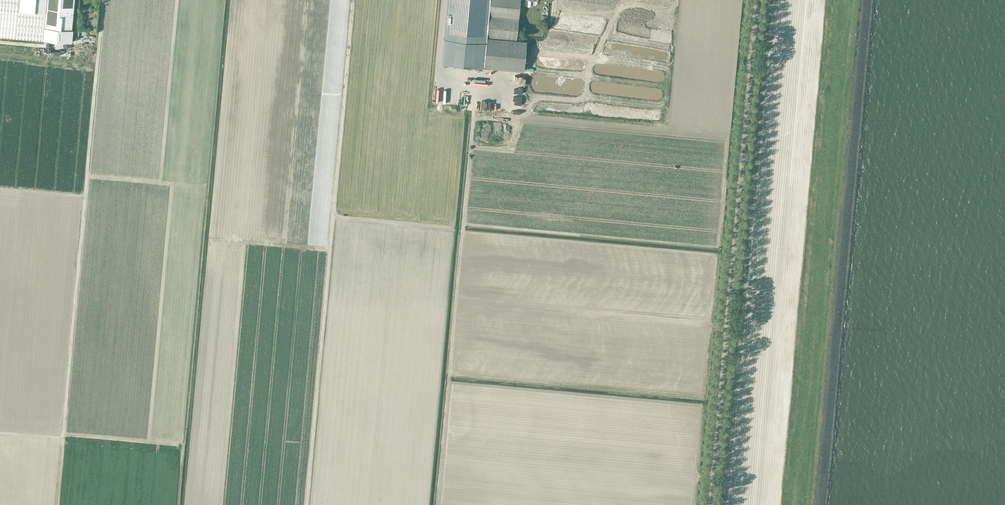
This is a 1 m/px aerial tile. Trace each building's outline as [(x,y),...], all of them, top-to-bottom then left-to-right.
[(71,42),(74,0),(0,0),(0,36),(71,42)] [(443,63),(524,70),(526,40),(516,39),(520,5),(525,6),(525,0),(448,0),(443,63)] [(508,91),(520,92),(519,95),(524,95),(525,80),(513,80),(513,82),(509,82),(508,91)] [(481,91),(481,108),(489,108),(489,91),(481,91)]
